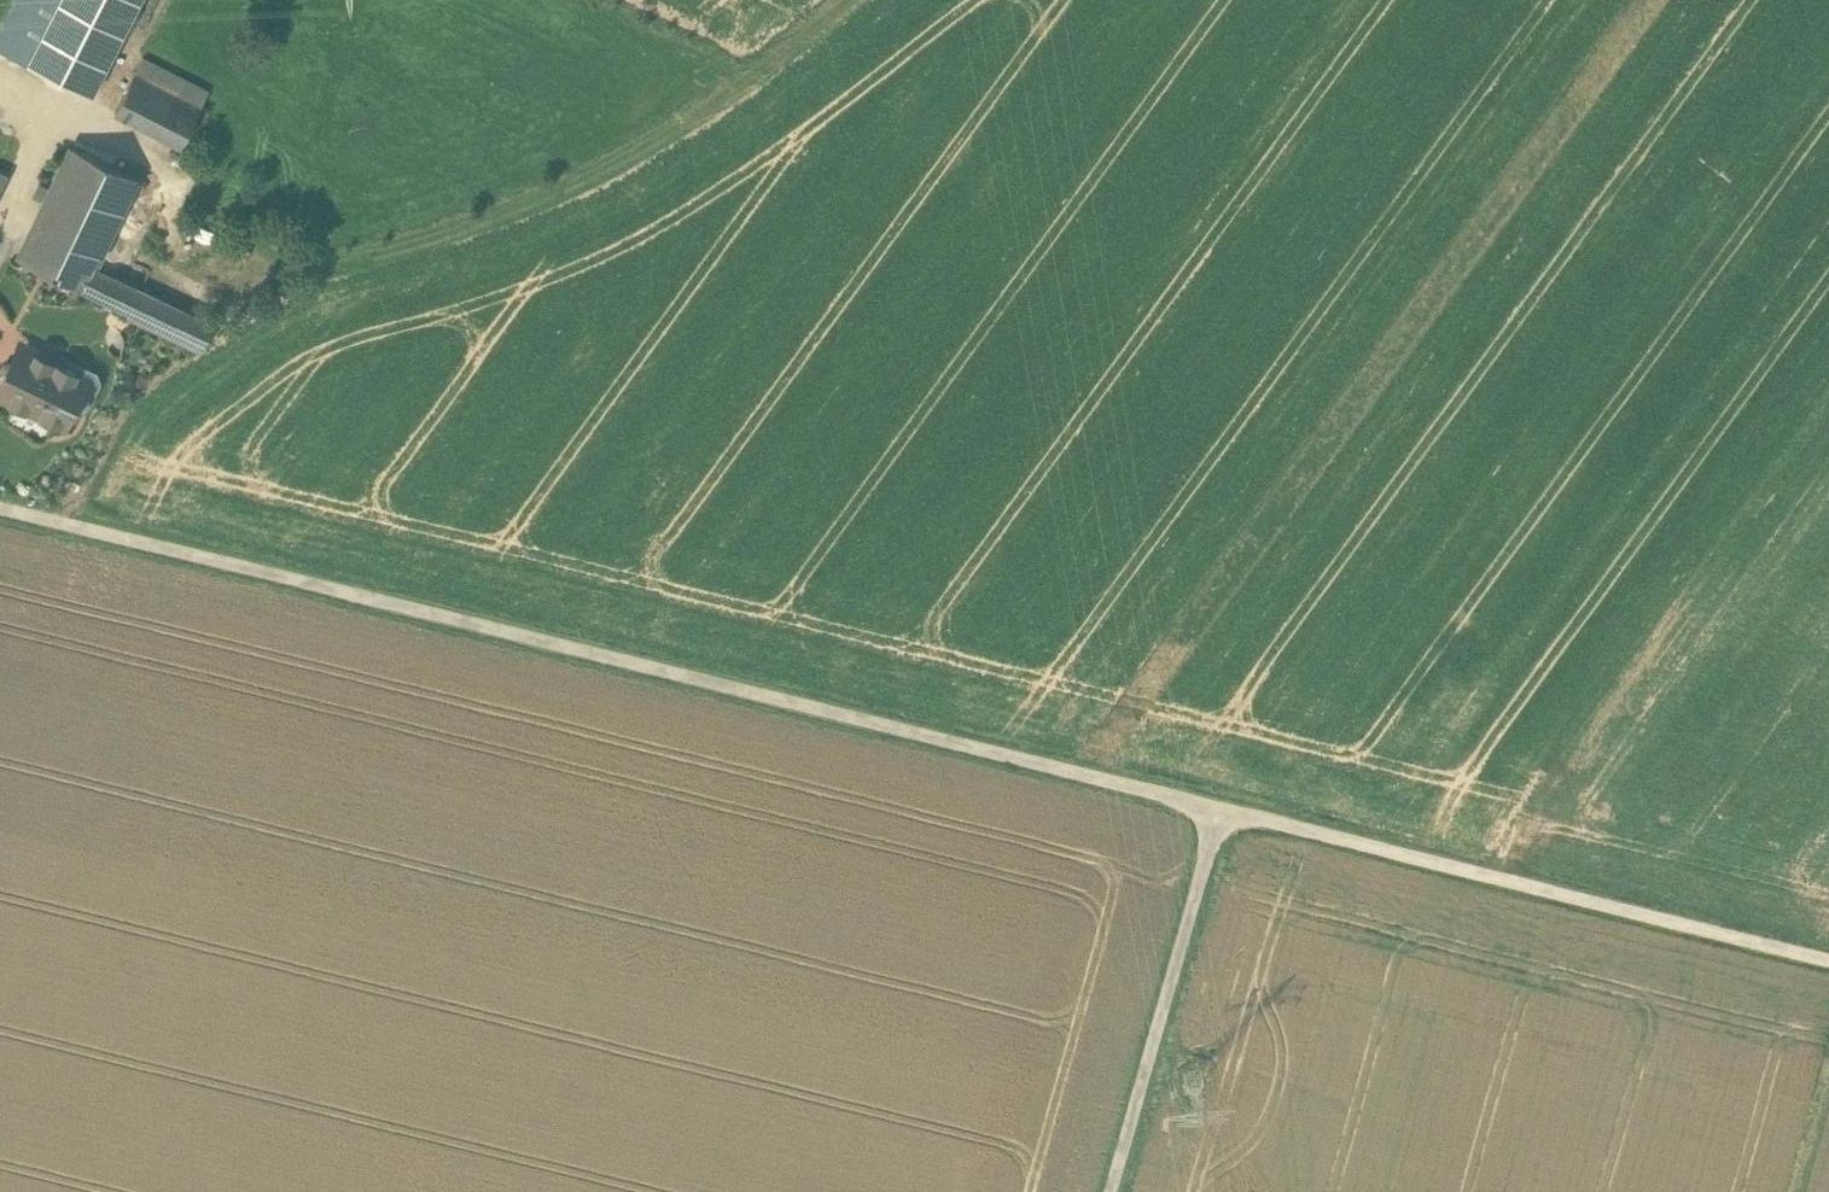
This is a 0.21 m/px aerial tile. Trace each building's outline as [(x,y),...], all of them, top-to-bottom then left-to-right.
[(93,95),(141,0),(58,0),(26,61),(93,95)] [(141,57),(115,111),(183,143),(208,88),(141,57)] [(18,253),(85,286),(80,296),(197,353),(211,326),(96,271),(139,183),(68,149),(18,253)] [(11,173),(0,168),(0,196),(11,173)] [(42,354),(41,356),(23,347),(12,370),(6,368),(0,381),(0,394),(3,395),(65,425),(74,406),(71,396),(82,373),(42,354)]
